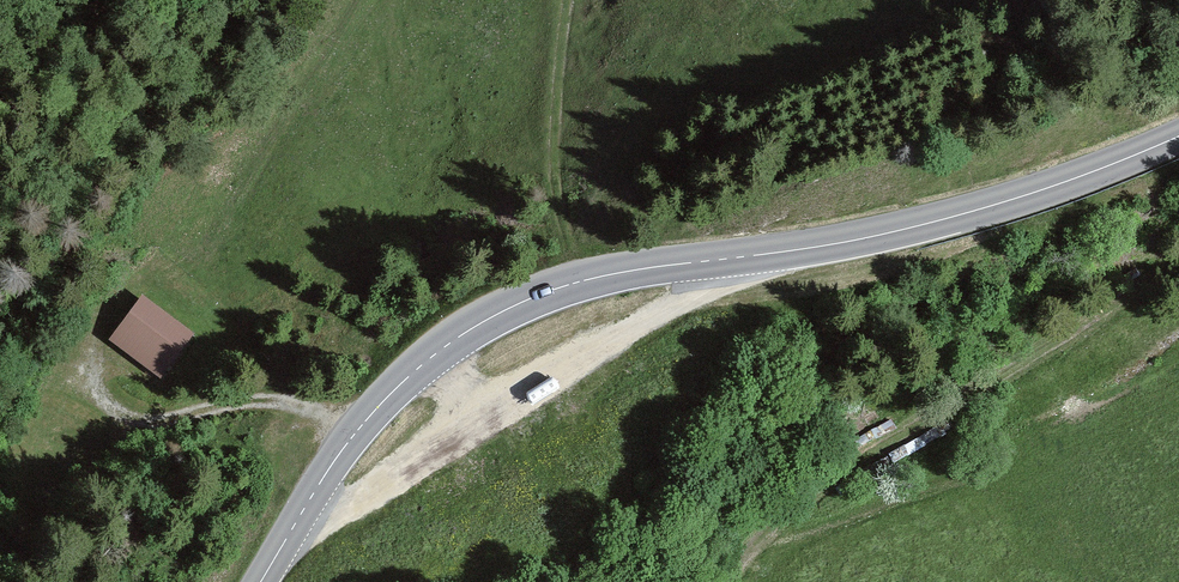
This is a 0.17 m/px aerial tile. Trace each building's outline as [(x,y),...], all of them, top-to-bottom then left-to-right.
[(163,383),(198,337),(139,293),(105,339),(163,383)]
